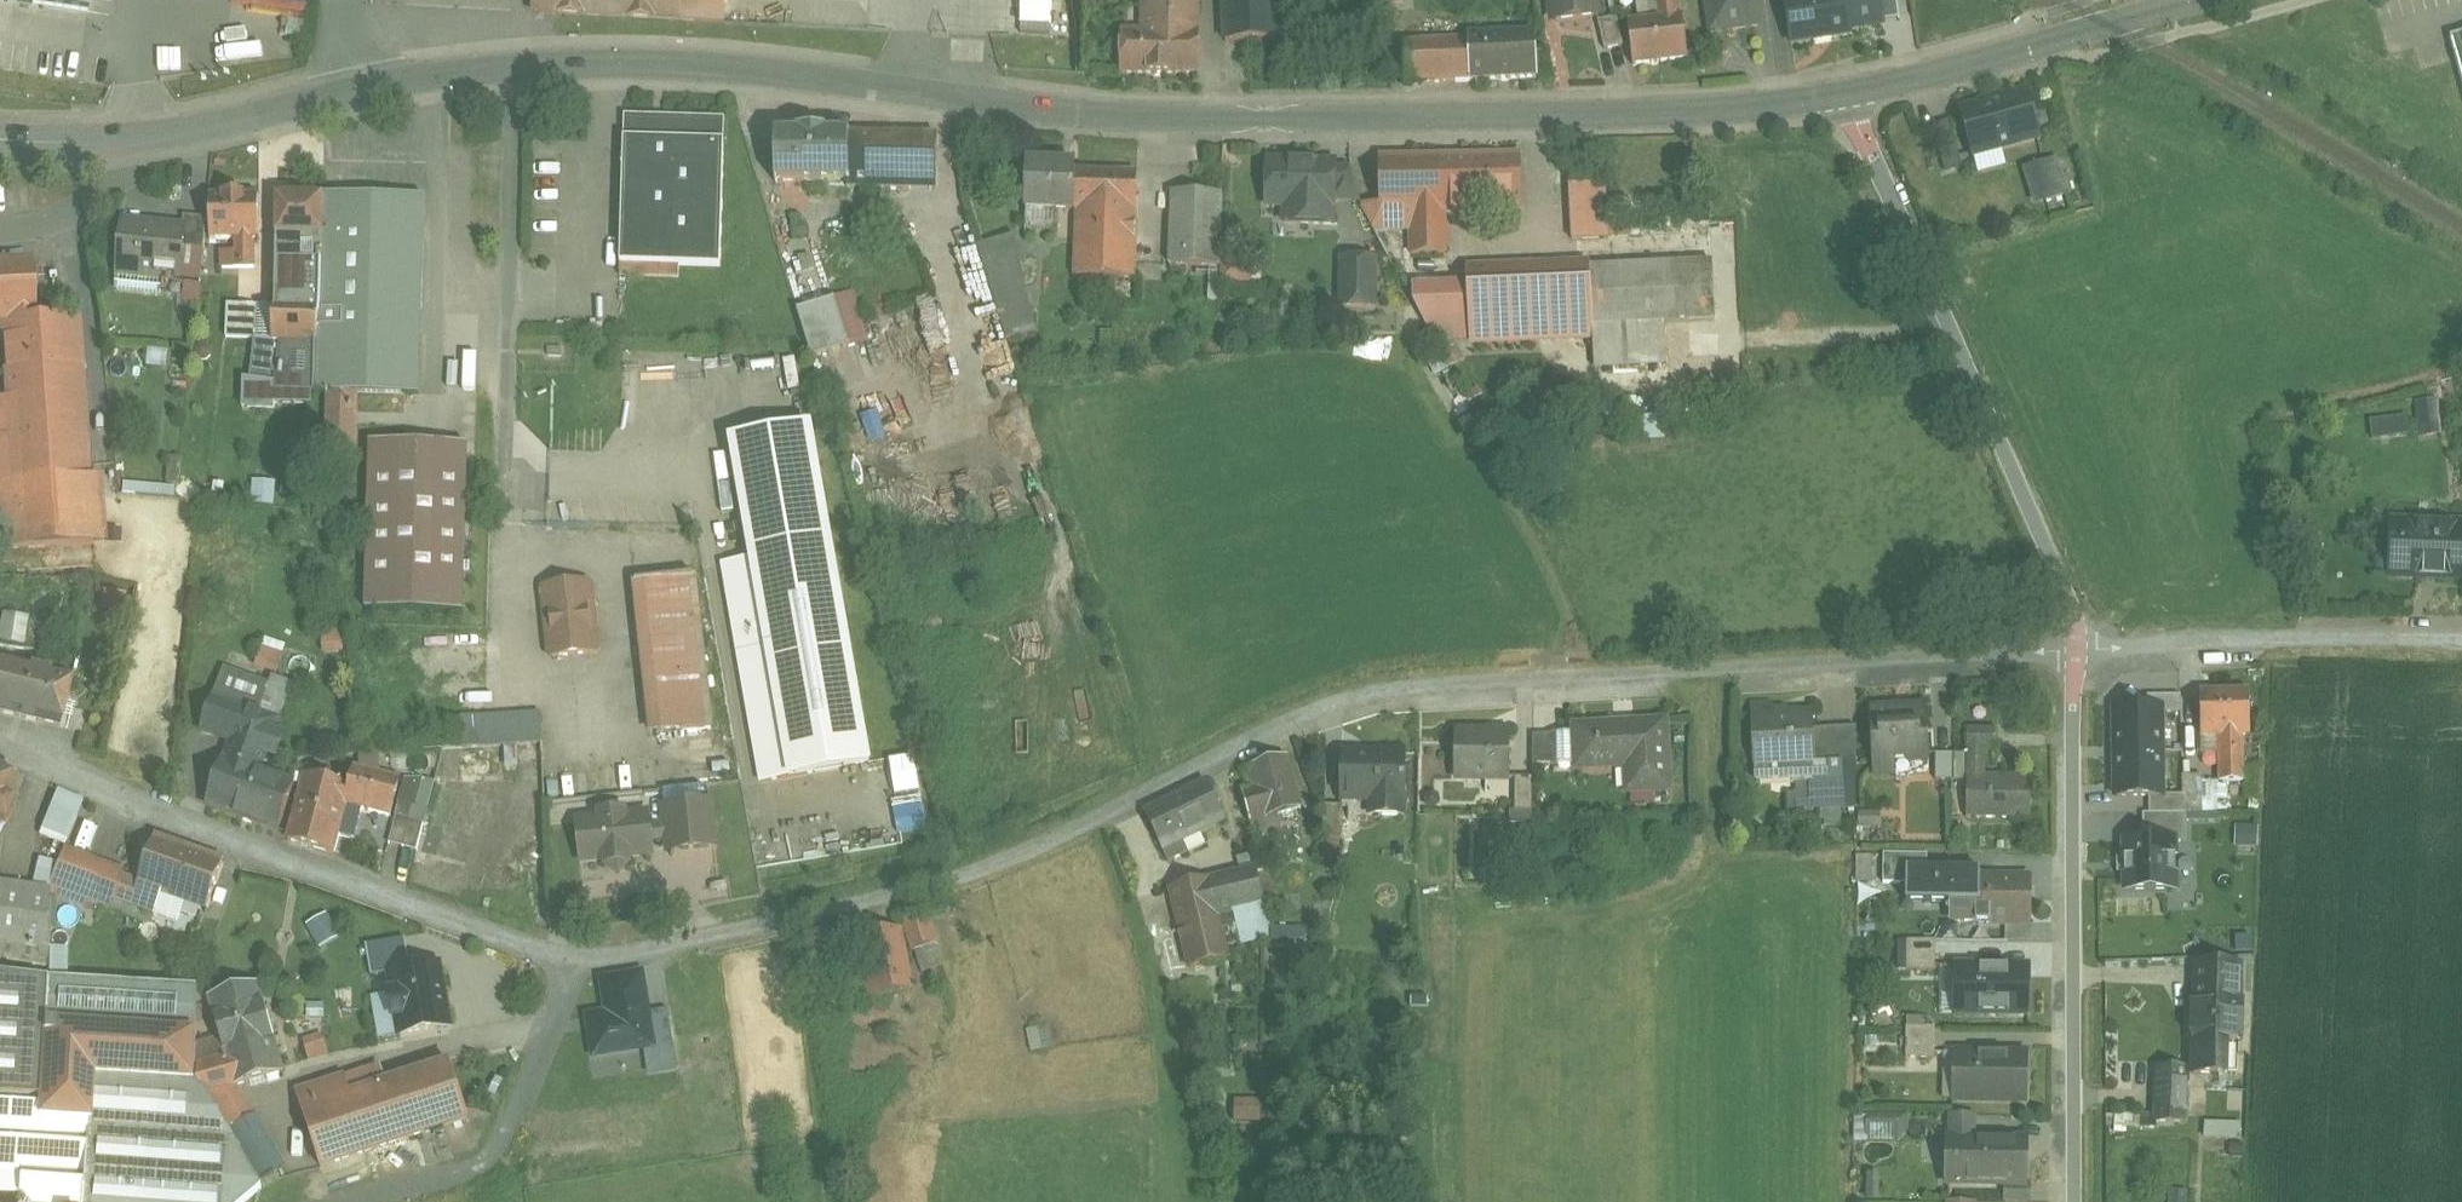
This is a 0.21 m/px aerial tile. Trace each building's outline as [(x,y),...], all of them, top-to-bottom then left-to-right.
[(88,12),(90,0),(7,0),(88,12)] [(536,13),(702,21),(703,0),(537,0),(536,13)] [(1226,43),(1277,41),(1275,0),(1225,0),(1226,43)] [(1558,22),(1601,16),(1599,0),(1555,0),(1558,22)] [(1659,19),(1680,17),(1678,0),(1657,0),(1659,19)] [(1713,31),(1758,25),(1754,0),(1708,0),(1713,31)] [(1792,44),(1852,34),(1851,30),(1883,24),(1883,23),(1880,0),(1785,0),(1792,44)] [(1883,23),(1900,20),(1897,0),(1880,0),(1883,23)] [(1154,31),(1144,31),(1144,32),(1121,31),(1121,75),(1200,76),(1200,32),(1198,32),(1198,3),(1154,2),(1154,31)] [(1659,19),(1629,23),(1634,66),(1689,60),(1684,17),(1680,17),(1659,19)] [(1618,19),(1600,23),(1607,52),(1625,48),(1618,19)] [(1536,33),(1469,35),(1469,40),(1471,81),(1538,78),(1536,33)] [(2451,38),(2461,79),(2461,35),(2451,38)] [(1469,40),(1406,43),(1408,84),(1471,81),(1469,40)] [(160,52),(161,70),(239,65),(238,47),(160,52)] [(1978,156),(2044,135),(2030,87),(1963,108),(1978,156)] [(725,120),(626,117),(625,140),(724,143),(725,120)] [(1950,124),(1932,129),(1945,174),(1963,168),(1950,124)] [(828,133),(799,133),(799,135),(776,135),(776,185),(847,186),(848,135),(828,135),(828,133)] [(939,136),(848,135),(847,186),(847,191),(938,192),(939,136)] [(625,140),(621,264),(721,267),(725,143),(625,140)] [(1522,157),(1444,158),(1445,212),(1523,210),(1522,157)] [(1444,158),(1380,159),(1381,207),(1385,213),(1411,212),(1412,259),(1446,259),(1445,212),(1444,158)] [(2059,161),(2024,172),(2034,203),(2069,192),(2059,161)] [(1334,165),(1271,162),(1270,206),(1287,207),(1287,202),(1303,203),(1303,223),(1332,224),(1333,201),(1334,169),(1334,165)] [(1076,165),(1029,163),(1028,163),(1026,210),(1027,210),(1027,209),(1074,211),(1084,211),(1137,213),(1139,173),(1076,171),(1076,165)] [(1353,170),(1334,169),(1333,201),(1361,202),(1353,170)] [(1605,184),(1570,186),(1573,241),(1609,239),(1605,184)] [(1222,195),(1174,193),(1171,266),(1219,268),(1222,195)] [(260,195),(211,196),(211,239),(236,240),(256,240),(260,240),(260,195)] [(325,263),(277,262),(276,304),(275,304),(273,342),(284,342),(316,343),(315,393),(405,395),(410,222),(425,223),(426,198),(324,195),(325,263)] [(324,195),(278,195),(277,238),(278,238),(277,262),(325,263),(324,195)] [(1137,213),(1084,211),(1079,217),(1077,278),(1134,280),(1135,252),(1137,213)] [(207,219),(185,217),(184,229),(182,248),(187,248),(204,250),(207,219)] [(184,229),(124,223),(119,273),(179,279),(182,248),(184,229)] [(1015,238),(977,247),(1006,339),(1036,333),(1015,238)] [(256,240),(236,240),(236,253),(223,253),(223,268),(256,269),(256,240)] [(204,250),(187,248),(184,279),(201,280),(204,250)] [(1150,252),(1135,252),(1134,280),(1148,281),(1150,252)] [(0,263),(0,321),(4,321),(36,319),(33,262),(0,263)] [(1713,262),(1590,268),(1593,327),(1666,324),(1716,322),(1713,262)] [(1590,263),(1469,269),(1469,282),(1472,339),(1593,334),(1593,328),(1593,327),(1590,268),(1590,263)] [(1376,264),(1342,264),(1341,307),(1375,308),(1376,264)] [(1469,282),(1413,285),(1414,303),(1435,342),(1472,339),(1469,282)] [(202,285),(187,283),(185,303),(200,305),(202,285)] [(837,299),(851,346),(868,341),(854,294),(837,299)] [(837,299),(800,310),(815,357),(851,346),(837,299)] [(257,306),(229,304),(227,335),(255,337),(257,306)] [(77,317),(36,319),(4,321),(9,399),(14,482),(88,478),(77,317)] [(1666,324),(1593,328),(1593,334),(1595,368),(1668,364),(1666,324)] [(273,342),(256,340),(251,381),(279,384),(284,342),(273,342)] [(316,343),(284,342),(279,384),(251,381),(244,380),(244,403),(313,406),(315,393),(316,343)] [(563,348),(549,348),(549,356),(562,357),(563,348)] [(105,540),(101,477),(88,478),(14,482),(9,399),(0,399),(0,547),(105,540)] [(2440,400),(2417,402),(2420,436),(2443,434),(2440,400)] [(2407,415),(2371,420),(2374,440),(2409,436),(2407,415)] [(811,429),(733,442),(753,561),(832,547),(811,429)] [(468,445),(371,443),(367,611),(464,614),(468,445)] [(180,458),(169,457),(167,482),(178,483),(180,458)] [(276,484),(254,481),(251,505),(273,508),(276,484)] [(176,486),(123,482),(122,494),(175,498),(176,486)] [(2391,523),(2390,578),(2461,580),(2461,525),(2391,523)] [(753,561),(724,566),(762,783),(870,764),(832,547),(753,561)] [(694,575),(636,582),(650,703),(658,702),(661,732),(711,726),(694,575)] [(559,586),(556,590),(546,591),(553,658),(596,654),(589,586),(569,589),(566,586),(559,586)] [(6,610),(1,639),(28,644),(33,615),(6,610)] [(342,630),(323,632),(325,654),(344,652),(342,630)] [(284,653),(263,646),(256,666),(277,674),(284,653)] [(60,726),(72,676),(0,659),(0,712),(60,726)] [(270,686),(224,669),(214,697),(280,720),(293,683),(274,676),(270,686)] [(2251,692),(2202,693),(2202,736),(2245,736),(2252,736),(2251,692)] [(280,720),(214,697),(202,731),(231,742),(268,755),(279,759),(287,736),(276,732),(280,720)] [(2110,798),(2165,797),(2164,704),(2109,705),(2110,798)] [(1926,708),(1872,711),(1874,759),(1928,756),(1926,708)] [(532,714),(463,719),(465,748),(534,744),(532,714)] [(1786,718),(1754,720),(1757,781),(1795,779),(1815,778),(1812,731),(1811,714),(1786,715),(1786,718)] [(1666,723),(1575,728),(1577,769),(1627,766),(1629,793),(1670,791),(1666,723)] [(1857,728),(1812,731),(1815,778),(1795,779),(1795,783),(1807,782),(1809,811),(1856,809),(1857,728)] [(1997,731),(1969,730),(1968,819),(2033,820),(2034,778),(1988,777),(1988,748),(1997,748),(1997,731)] [(1507,736),(1478,736),(1478,735),(1457,735),(1456,779),(1509,780),(1510,735),(1508,735),(1507,736)] [(1553,735),(1533,736),(1533,778),(1533,779),(1534,779),(1534,765),(1553,766),(1553,735)] [(2245,736),(2220,736),(2221,783),(2246,782),(2245,736)] [(268,755),(231,742),(225,760),(224,759),(208,806),(279,831),(295,783),(256,769),(265,763),(265,762),(268,755)] [(1370,759),(1344,758),(1345,757),(1343,757),(1342,800),(1379,800),(1379,817),(1403,817),(1404,800),(1405,801),(1406,755),(1388,754),(1388,759),(1372,759),(1372,757),(1370,757),(1370,759)] [(1953,755),(1936,755),(1936,782),(1953,782),(1953,755)] [(1287,759),(1243,773),(1249,791),(1245,793),(1248,803),(1246,804),(1249,816),(1252,815),(1254,822),(1302,807),(1287,759)] [(400,779),(355,767),(350,785),(345,805),(348,805),(390,817),(400,779)] [(5,825),(16,799),(5,795),(14,775),(0,769),(0,823),(5,825)] [(350,785),(307,775),(288,840),(334,853),(348,805),(345,805),(350,785)] [(2202,776),(2183,776),(2184,814),(2203,814),(2202,776)] [(1533,778),(1516,778),(1515,812),(1533,812),(1533,779),(1533,778)] [(407,779),(397,817),(425,824),(435,786),(407,779)] [(1206,783),(1147,812),(1164,849),(1224,819),(1206,783)] [(58,789),(41,829),(67,840),(84,800),(58,789)] [(710,804),(667,809),(671,852),(715,848),(710,804)] [(1344,807),(1324,807),(1323,841),(1343,841),(1344,807)] [(625,813),(601,816),(602,821),(579,823),(583,861),(606,859),(606,864),(630,861),(630,857),(652,854),(648,816),(625,818),(625,813)] [(425,824),(397,817),(390,844),(417,851),(425,824)] [(225,862),(156,838),(140,884),(161,890),(160,892),(208,907),(225,862)] [(2120,893),(2176,891),(2174,838),(2118,839),(2120,893)] [(122,871),(65,847),(49,885),(107,909),(122,871)] [(1860,855),(1860,881),(1876,880),(1876,855),(1860,855)] [(1980,855),(1953,855),(1953,880),(1980,880),(1980,855)] [(1208,881),(1217,919),(1219,918),(1266,907),(1256,869),(1208,881)] [(1950,870),(1922,870),(1922,890),(1966,890),(1965,923),(2030,924),(2030,881),(1980,880),(1953,880),(1950,880),(1950,870)] [(140,884),(125,879),(119,899),(155,910),(160,892),(161,890),(140,884)] [(1208,881),(1172,889),(1192,970),(1229,961),(1226,948),(1219,918),(1217,919),(1208,881)] [(49,951),(50,890),(0,883),(0,944),(49,951)] [(927,907),(901,916),(920,966),(927,964),(930,972),(945,967),(936,946),(939,945),(927,907)] [(1266,907),(1219,918),(1226,948),(1270,937),(1270,928),(1266,907)] [(339,937),(326,914),(307,925),(320,948),(339,937)] [(901,933),(853,944),(865,1003),(877,1001),(879,1008),(889,1005),(887,999),(914,993),(901,933)] [(410,972),(404,939),(367,945),(372,978),(385,976),(410,972)] [(1937,942),(1906,942),(1906,972),(1937,972),(1937,942)] [(0,944),(0,959),(49,967),(49,951),(0,944)] [(2239,966),(2199,965),(2198,999),(2194,999),(2192,1041),(2195,1042),(2194,1075),(2219,1076),(2220,1042),(2240,1042),(2241,1001),(2237,1000),(2239,966)] [(410,972),(385,976),(397,1046),(453,1037),(441,967),(410,972)] [(2030,967),(1956,967),(1955,992),(1962,993),(1962,1013),(1955,1013),(1955,1017),(2010,1017),(2010,1013),(2026,1013),(2026,1017),(2029,1017),(2030,967)] [(51,978),(47,978),(46,982),(0,976),(0,1171),(19,1172),(18,1195),(24,1201),(244,1201),(263,1188),(229,1129),(209,1094),(198,1082),(196,1082),(198,987),(51,978)] [(648,977),(597,984),(602,1019),(587,1021),(594,1072),(660,1063),(648,977)] [(259,984),(209,998),(226,1057),(226,1058),(234,1087),(235,1087),(237,1087),(284,1073),(259,984)] [(1935,1028),(1906,1028),(1906,1061),(1935,1061),(1935,1028)] [(308,1040),(314,1061),(333,1055),(327,1035),(308,1040)] [(2028,1055),(1953,1055),(1953,1080),(1961,1080),(1961,1099),(1953,1099),(1953,1102),(2008,1101),(2008,1098),(2025,1098),(2025,1102),(2028,1102),(2028,1055)] [(226,1058),(198,1066),(198,1082),(209,1094),(234,1087),(226,1058)] [(346,1078),(297,1094),(322,1168),(469,1120),(451,1064),(352,1097),(346,1078)] [(2186,1071),(2159,1070),(2157,1117),(2157,1122),(2184,1123),(2186,1071)] [(253,1117),(237,1087),(235,1087),(234,1087),(209,1094),(229,1129),(253,1117)] [(253,1117),(229,1129),(263,1188),(280,1179),(276,1172),(287,1166),(258,1115),(253,1117)] [(1976,1117),(1950,1117),(1950,1141),(1947,1141),(1947,1153),(1961,1153),(1961,1185),(2026,1185),(2026,1143),(1976,1143),(1976,1117)] [(2157,1117),(2141,1117),(2141,1128),(2157,1128),(2157,1122),(2157,1117)] [(2246,1138),(2247,1123),(2211,1123),(2211,1138),(2246,1138)]
